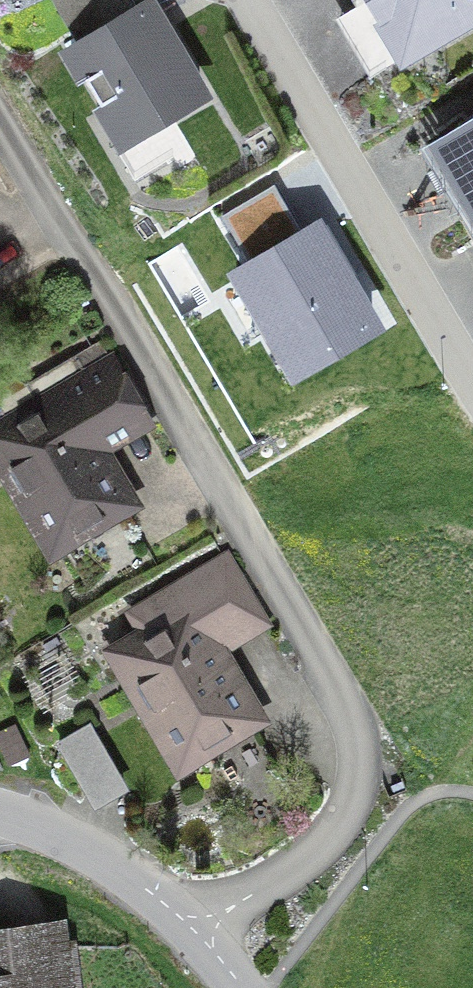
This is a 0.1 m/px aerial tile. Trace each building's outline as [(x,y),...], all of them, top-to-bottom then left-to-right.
[(403,58),(472,17),(472,0),(369,0),(403,58)] [(200,95),(148,6),(71,52),(120,137),(112,142),(134,180),(190,147),(169,113),(200,95)] [(438,147),(472,206),(472,126),(438,147)] [(95,343),(22,386),(37,411),(0,433),(0,453),(52,543),(118,504),(78,437),(132,405),(95,343)] [(258,621),(221,559),(149,601),(164,627),(118,654),(180,759),(245,720),(205,652),(258,621)] [(56,930),(0,937),(0,987),(63,987),(56,930)]
